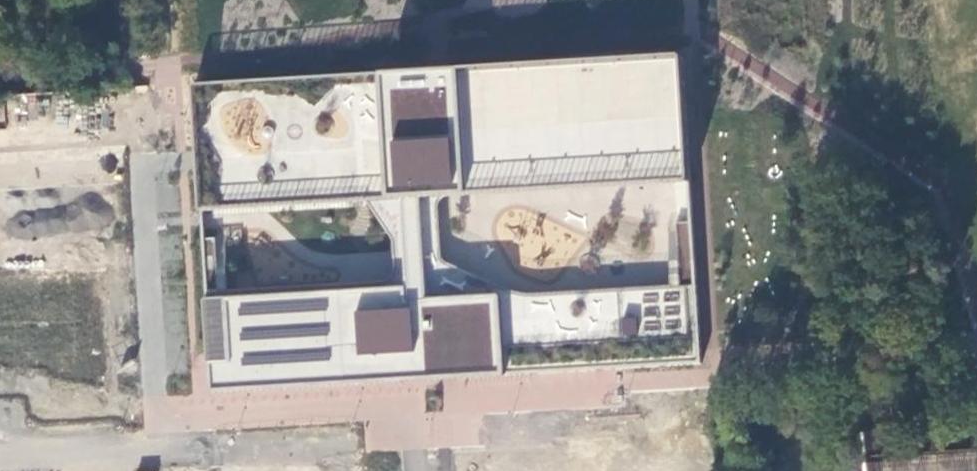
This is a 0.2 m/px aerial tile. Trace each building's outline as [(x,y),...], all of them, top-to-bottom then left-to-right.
[(682,59),(194,86),(201,212),(402,201),(407,288),(390,289),(390,290),(214,300),(212,279),(220,278),(217,239),(203,240),(212,394),(430,381),(700,365),(691,223),(676,223),(679,287),(499,297),(499,295),(430,299),(425,198),(689,182),(682,59)] [(20,156),(20,152),(57,150),(55,124),(0,126),(0,157),(20,156)] [(17,390),(16,367),(27,366),(25,326),(0,327),(0,390),(17,390)] [(861,470),(976,470),(976,448),(898,451),(893,390),(856,391),(861,470)] [(572,436),(572,431),(584,432),(585,413),(555,412),(554,436),(572,436)]
